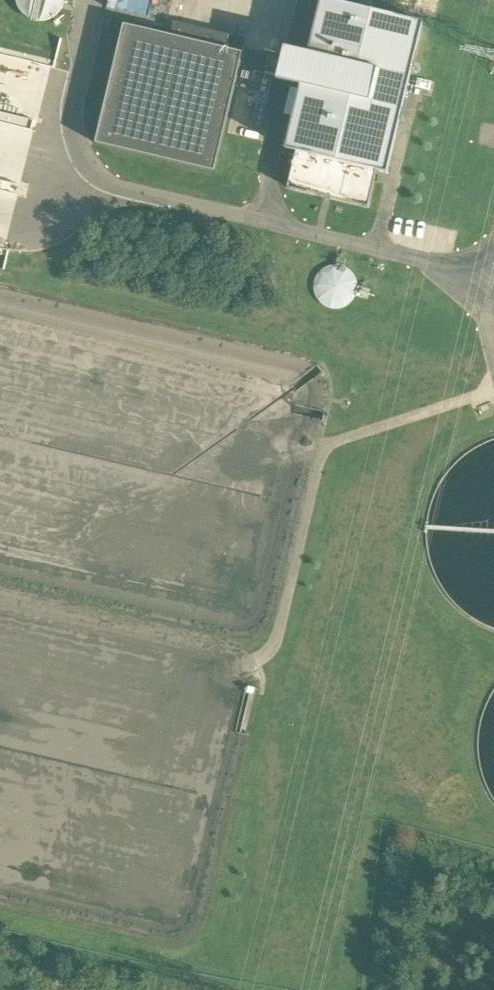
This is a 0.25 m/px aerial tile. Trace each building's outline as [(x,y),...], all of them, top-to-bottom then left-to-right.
[(65,0),(19,0),(17,15),(61,22),(65,0)] [(329,0),(321,0),(309,53),(285,48),(277,80),(301,86),(286,149),(296,151),(288,187),(368,207),(377,171),(387,173),(423,23),(329,0)] [(193,166),(215,171),(235,87),(243,53),(242,53),(172,36),(124,25),(96,143),(193,166)] [(317,304),(354,306),(355,268),(318,267),(317,304)]
